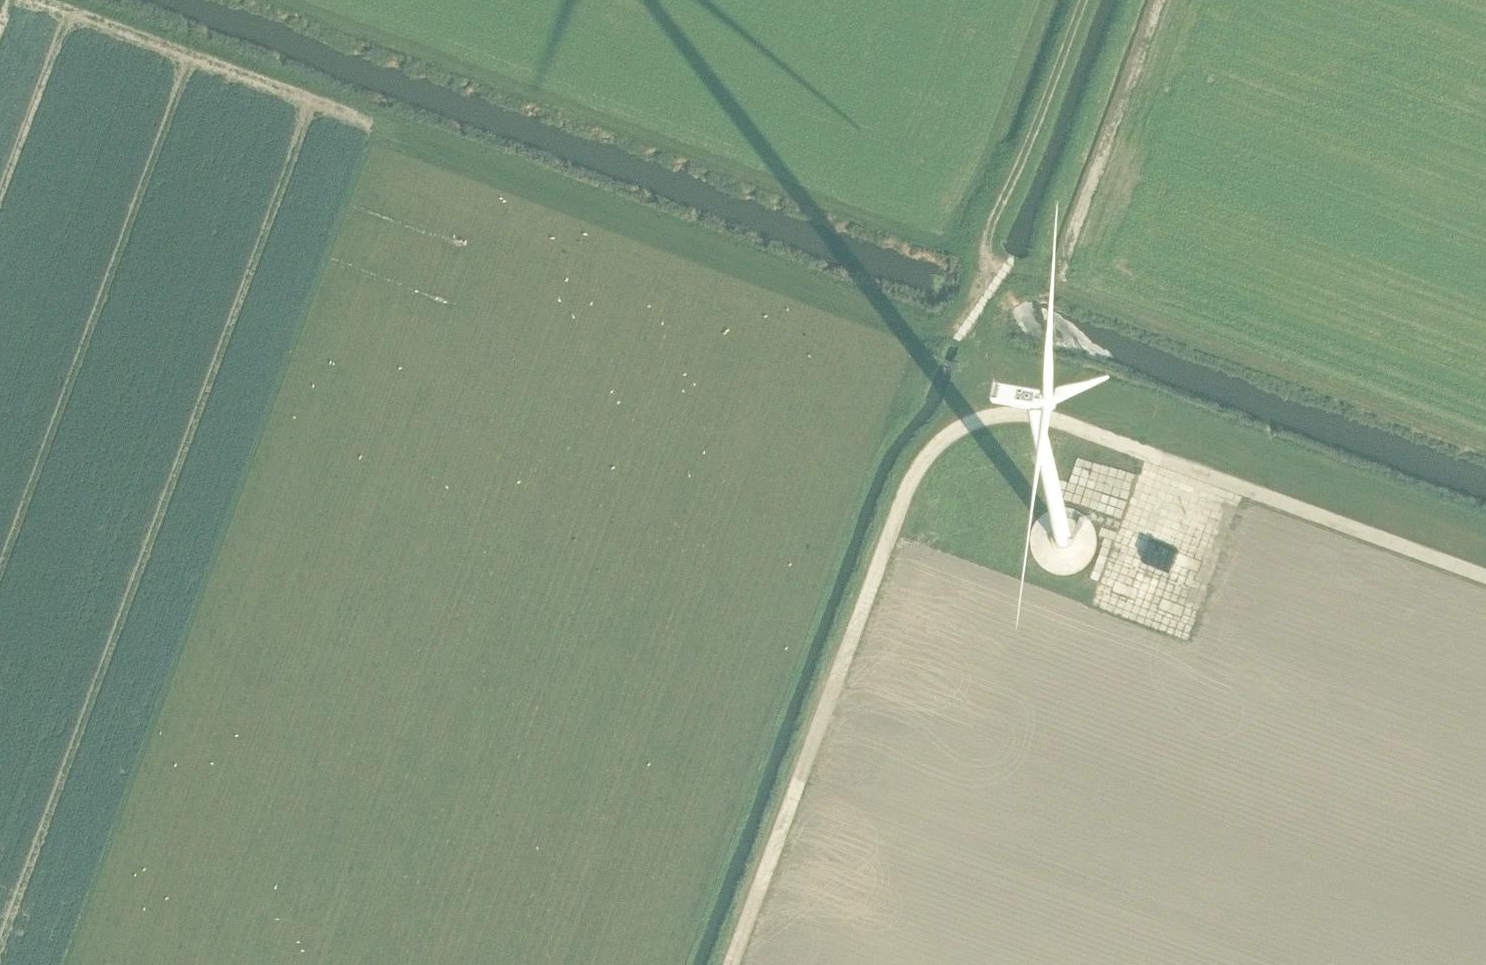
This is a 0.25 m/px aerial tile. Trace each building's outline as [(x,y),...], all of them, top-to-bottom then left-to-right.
[(1065,526),(1064,526),(1063,526),(1062,527),(1061,527),(1060,527),(1059,527),(1059,528),(1058,528),(1057,529),(1056,530),(1055,531),(1055,532),(1054,533),(1054,534),(1053,535),(1053,536),(1053,537),(1053,538),(1053,539),(1054,540),(1054,541),(1054,542),(1055,542),(1055,543),(1056,544),(1056,545),(1057,545),(1058,546),(1059,546),(1059,547),(1060,547),(1061,547),(1062,548),(1063,548),(1064,548),(1065,548),(1066,548),(1067,547),(1068,547),(1069,546),(1070,546),(1071,545),(1072,544),(1072,543),(1073,542),(1074,541),(1074,540),(1074,539),(1074,538),(1074,537),(1074,536),(1074,535),(1074,534),(1074,533),(1073,533),(1073,532),(1072,531),(1072,530),(1071,530),(1071,529),(1070,528),(1069,528),(1068,527),(1067,527),(1066,527),(1065,526)]
